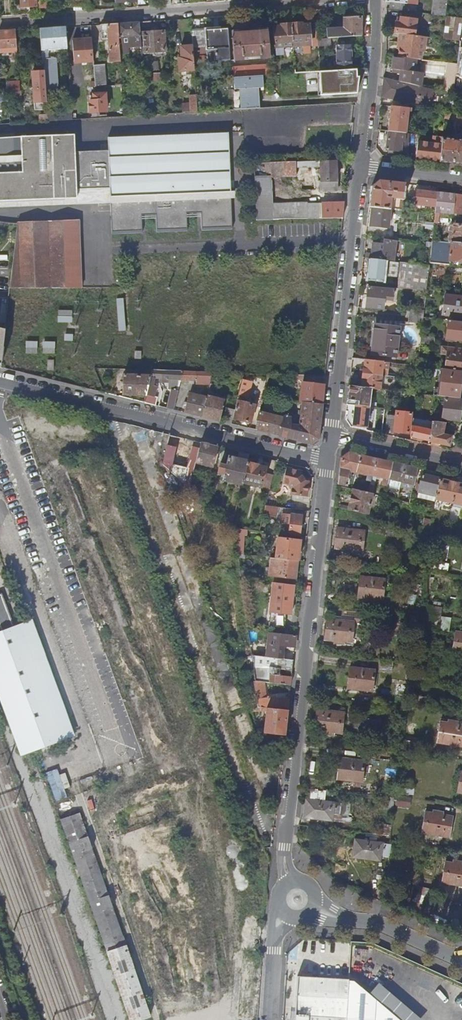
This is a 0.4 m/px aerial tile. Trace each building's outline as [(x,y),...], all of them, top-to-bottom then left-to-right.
[(35,0),(19,0),(20,9),(36,7),(35,0)] [(46,0),(38,0),(39,9),(47,8),(46,0)] [(447,0),(434,0),(432,14),(445,16),(447,0)] [(404,11),(405,4),(390,2),(389,9),(404,11)] [(461,26),(461,18),(448,16),(445,39),(460,42),(461,29),(461,26)] [(331,38),(362,36),(362,17),(343,19),(344,28),(327,29),(327,26),(317,27),(317,29),(318,39),(331,38)] [(414,35),(416,20),(400,18),(400,23),(396,23),(395,33),(399,33),(414,35)] [(141,46),(139,22),(116,24),(119,54),(128,53),(128,48),(141,46)] [(318,39),(317,29),(310,30),(309,25),(303,25),(302,23),(292,24),(293,46),(318,44),(318,39)] [(119,54),(116,24),(101,25),(102,31),(107,31),(108,39),(110,61),(119,60),(119,54)] [(293,46),(292,24),(281,25),(282,27),(274,27),(277,54),(294,53),(293,46)] [(67,49),(65,27),(40,29),(44,75),(45,94),(58,93),(56,72),(55,72),(54,59),(47,60),(47,55),(50,51),(67,49)] [(229,48),(228,29),(205,31),(207,50),(229,48)] [(269,57),(267,29),(258,29),(259,33),(241,34),(241,30),(232,31),(234,60),(243,59),(243,57),(261,56),(261,58),(269,57)] [(15,31),(0,32),(0,48),(10,48),(10,51),(14,51),(14,54),(17,53),(15,31)] [(143,33),(144,54),(165,53),(164,32),(143,33)] [(425,52),(426,37),(414,35),(399,33),(398,43),(400,43),(398,57),(414,59),(421,60),(422,52),(425,52)] [(204,60),(202,38),(192,40),(193,46),(194,61),(204,60)] [(331,50),(331,38),(318,39),(318,44),(319,50),(331,50)] [(93,58),(91,39),(72,40),(74,59),(93,58)] [(352,67),(351,45),(337,46),(336,46),(336,67),(336,68),(352,67)] [(194,61),(193,46),(180,47),(181,58),(178,58),(179,72),(195,70),(194,61)] [(413,73),(414,59),(398,57),(395,57),(393,70),(401,71),(401,74),(400,82),(420,87),(421,73),(413,73)] [(263,75),(270,75),(269,60),(266,60),(267,67),(244,68),(244,72),(231,73),(232,78),(234,77),(263,75)] [(456,75),(457,67),(457,64),(450,63),(449,74),(456,75)] [(106,86),(105,64),(94,65),(95,87),(106,86)] [(320,95),(357,93),(360,69),(318,72),(320,95)] [(454,95),(456,75),(449,74),(446,93),(454,95)] [(47,113),(45,94),(44,75),(33,76),(36,114),(47,113)] [(233,89),(234,109),(260,108),(259,88),(264,88),(263,75),(234,77),(235,89),(233,89)] [(436,104),(439,91),(420,87),(400,82),(384,78),(382,97),(410,103),(412,98),(436,104)] [(21,108),(20,92),(13,93),(7,93),(8,102),(9,109),(21,108)] [(91,101),(91,113),(107,112),(106,94),(94,94),(94,100),(91,101)] [(198,112),(197,103),(183,104),(183,113),(198,112)] [(183,113),(183,104),(173,105),(173,113),(183,113)] [(407,128),(409,108),(391,106),(388,131),(403,132),(412,133),(412,129),(407,128)] [(457,120),(458,115),(446,112),(446,117),(457,120)] [(402,144),(403,132),(388,131),(386,151),(407,153),(407,147),(406,145),(402,144)] [(76,198),(76,190),(110,188),(111,203),(112,231),(143,230),(142,212),(156,212),(157,230),(188,229),(187,210),(201,210),(202,228),(233,227),(229,133),(108,138),(109,156),(98,157),(97,151),(75,152),(74,135),(0,140),(0,201),(76,198)] [(440,162),(443,138),(443,136),(437,136),(436,143),(421,142),(419,160),(440,162)] [(456,139),(456,136),(453,136),(453,139),(443,138),(440,162),(461,164),(461,140),(456,139)] [(337,191),(336,160),(301,162),(301,167),(317,167),(317,164),(321,164),(322,182),(321,182),(321,192),(337,191)] [(296,176),(296,162),(270,163),(270,177),(296,176)] [(270,177),(270,163),(253,164),(254,178),(270,177)] [(272,206),(270,177),(254,178),(257,220),(343,218),(345,204),(272,206)] [(404,202),(406,183),(379,180),(372,187),(369,207),(374,207),(390,209),(391,199),(401,200),(400,202),(404,202)] [(76,198),(77,204),(111,203),(110,188),(76,190),(76,198)] [(437,207),(439,192),(417,190),(416,204),(437,207)] [(454,213),(456,194),(439,192),(437,207),(436,211),(454,213)] [(456,194),(454,213),(461,214),(461,195),(456,194)] [(390,219),(391,209),(390,209),(374,207),(372,227),(389,229),(389,223),(392,223),(392,219),(390,219)] [(82,288),(79,220),(18,223),(18,225),(16,239),(14,257),(10,288),(82,288)] [(454,224),(454,225),(451,225),(449,242),(452,242),(461,244),(461,225),(454,224)] [(374,243),(372,258),(395,260),(397,241),(384,240),(383,244),(374,243)] [(452,242),(449,242),(433,240),(433,242),(430,262),(461,265),(461,244),(452,242)] [(384,278),(385,260),(373,259),(371,277),(384,278)] [(398,277),(400,262),(390,261),(389,276),(398,277)] [(427,291),(429,265),(401,262),(398,288),(427,291)] [(393,300),(394,290),(388,289),(387,290),(370,288),(369,287),(366,307),(384,309),(386,299),(393,300)] [(444,314),(461,316),(461,296),(445,295),(444,314)] [(424,318),(425,311),(411,309),(410,322),(424,324),(424,318)] [(398,321),(377,319),(376,325),(397,328),(398,321)] [(449,321),(447,340),(449,341),(449,343),(459,344),(459,341),(461,342),(461,323),(449,321)] [(376,325),(373,355),(397,357),(400,328),(397,328),(376,325)] [(434,345),(435,339),(422,337),(421,344),(425,344),(434,345)] [(27,351),(38,352),(38,340),(27,340),(27,351)] [(442,346),(442,354),(448,355),(447,369),(458,370),(461,371),(461,348),(442,346)] [(383,376),(384,362),(365,360),(364,374),(383,376)] [(182,380),(184,371),(153,370),(151,376),(147,396),(145,403),(157,406),(158,398),(155,397),(157,387),(156,387),(157,384),(154,384),(155,379),(163,379),(163,382),(168,382),(170,382),(170,379),(182,380)] [(458,370),(457,378),(447,377),(445,392),(461,394),(461,371),(458,370)] [(212,384),(215,372),(184,371),(182,380),(197,380),(197,384),(212,384)] [(147,396),(151,376),(129,375),(130,373),(126,372),(126,375),(124,375),(124,395),(147,396)] [(381,389),(383,376),(364,374),(363,387),(381,389)] [(179,391),(182,380),(170,379),(170,382),(168,382),(167,385),(169,386),(169,390),(172,390),(179,391)] [(252,423),(256,405),(250,404),(252,398),(249,397),(252,382),(243,380),(236,410),(234,419),(252,423)] [(323,405),(325,385),(304,383),(302,402),(305,403),(323,405)] [(220,421),(225,400),(213,397),(213,394),(215,385),(212,384),(209,397),(204,417),(220,421)] [(368,424),(372,396),(380,397),(381,389),(363,387),(350,386),(348,400),(354,401),(360,402),(358,423),(368,424)] [(175,410),(179,391),(172,390),(168,408),(175,410)] [(401,403),(402,392),(395,391),(394,402),(401,403)] [(204,417),(209,397),(191,393),(186,413),(204,417)] [(446,398),(443,419),(461,421),(461,405),(461,399),(446,398)] [(319,439),(323,405),(305,403),(302,426),(292,425),(292,420),(296,420),(296,418),(285,417),(280,435),(313,443),(319,439)] [(234,419),(236,410),(229,408),(226,423),(233,424),(234,419)] [(280,435),(285,417),(261,412),(259,421),(262,422),(260,431),(280,435)] [(411,433),(413,419),(414,414),(397,412),(397,417),(388,416),(387,431),(411,433)] [(433,423),(413,419),(411,433),(411,437),(431,441),(432,430),(433,423)] [(450,446),(453,430),(444,429),(446,422),(433,421),(433,423),(432,430),(431,441),(450,446)] [(171,462),(177,438),(168,436),(162,465),(188,490),(194,464),(199,443),(194,442),(186,472),(176,469),(176,467),(170,466),(171,462)] [(194,464),(211,468),(216,447),(199,443),(194,464)] [(217,461),(223,463),(226,450),(220,448),(217,461)] [(357,472),(361,455),(355,453),(350,452),(342,458),(340,474),(339,483),(349,485),(350,478),(352,478),(353,473),(350,473),(351,470),(357,472)] [(222,480),(241,485),(241,484),(246,462),(248,455),(238,453),(237,460),(227,458),(225,467),(218,465),(216,473),(223,475),(222,480)] [(373,476),(377,458),(361,455),(357,472),(356,479),(359,479),(361,473),(373,476)] [(390,479),(394,462),(377,458),(373,476),(369,493),(373,494),(376,484),(377,477),(386,479),(384,486),(388,487),(390,479)] [(259,488),(263,474),(264,469),(256,467),(257,465),(246,462),(241,484),(259,488)] [(406,465),(394,462),(390,479),(388,487),(401,490),(402,482),(406,465)] [(415,485),(419,468),(406,465),(402,482),(415,485)] [(301,473),(285,469),(281,485),(279,492),(281,496),(289,496),(305,498),(307,482),(303,482),(300,476),(301,473)] [(263,474),(259,488),(268,490),(272,476),(263,474)] [(442,479),(424,475),(420,492),(421,492),(419,498),(437,502),(438,496),(442,479)] [(384,486),(386,479),(377,477),(376,484),(384,486)] [(442,479),(438,496),(437,502),(435,509),(435,510),(440,511),(442,500),(446,501),(446,503),(446,505),(451,506),(452,505),(461,507),(461,478),(459,477),(458,483),(442,479)] [(349,510),(357,512),(369,514),(373,494),(369,493),(354,490),(349,510)] [(206,506),(208,499),(196,497),(206,506)] [(262,515),(262,517),(274,519),(276,509),(275,509),(274,509),(264,508),(262,515)] [(230,528),(233,517),(224,515),(223,521),(230,528)] [(298,537),(300,518),(281,516),(280,526),(288,526),(287,536),(298,537)] [(363,532),(335,529),(333,549),(361,553),(363,532)] [(242,555),(243,531),(233,530),(235,548),(236,555),(242,555)] [(274,559),(296,562),(298,542),(276,540),(274,559)] [(228,551),(228,550),(226,543),(213,548),(215,555),(215,556),(228,551)] [(274,578),(294,580),(296,562),(274,559),(269,559),(267,576),(274,577),(274,578)] [(448,566),(431,563),(429,572),(447,575),(448,566)] [(240,580),(252,582),(253,574),(238,573),(240,580)] [(384,582),(359,579),(356,599),(382,602),(384,582)] [(268,608),(290,611),(292,586),(271,584),(268,608)] [(33,622),(13,629),(0,595),(0,696),(22,756),(30,753),(75,737),(33,622)] [(266,627),(282,629),(284,616),(289,617),(290,611),(268,608),(266,627)] [(439,610),(425,608),(423,624),(437,626),(439,610)] [(354,615),(353,623),(368,625),(369,617),(354,615)] [(325,620),(323,640),(351,644),(353,623),(325,620)] [(454,633),(451,654),(461,655),(461,634),(454,633)] [(280,660),(281,646),(293,648),(294,637),(268,634),(265,659),(269,659),(280,660)] [(269,659),(265,659),(254,659),(253,683),(262,683),(289,686),(290,678),(268,676),(268,668),(291,670),(292,661),(280,660),(269,659)] [(374,672),(348,669),(346,690),(371,693),(374,672)] [(259,708),(286,711),(287,701),(264,699),(262,683),(253,683),(256,708),(259,708)] [(263,734),(279,736),(283,737),(286,711),(259,708),(258,712),(264,713),(263,731),(259,730),(259,734),(263,734)] [(343,715),(315,712),(312,732),(340,736),(343,715)] [(439,723),(436,744),(461,748),(461,727),(439,723)] [(416,744),(402,742),(401,751),(415,752),(416,744)] [(363,764),(338,761),(335,781),(361,784),(363,764)] [(47,771),(56,800),(68,796),(59,767),(47,771)] [(341,805),(306,801),(304,819),(331,822),(332,816),(340,817),(341,805)] [(452,816),(424,813),(421,833),(449,837),(452,816)] [(124,945),(79,815),(60,822),(105,951),(124,945)] [(381,844),(354,840),(352,859),(379,862),(380,855),(388,856),(390,845),(388,844),(381,844)] [(444,863),(441,883),(461,886),(461,865),(444,863)] [(106,955),(129,1019),(147,1019),(149,1019),(124,948),(106,955)] [(294,1019),(396,1019),(352,983),(297,980),(294,1019)]
